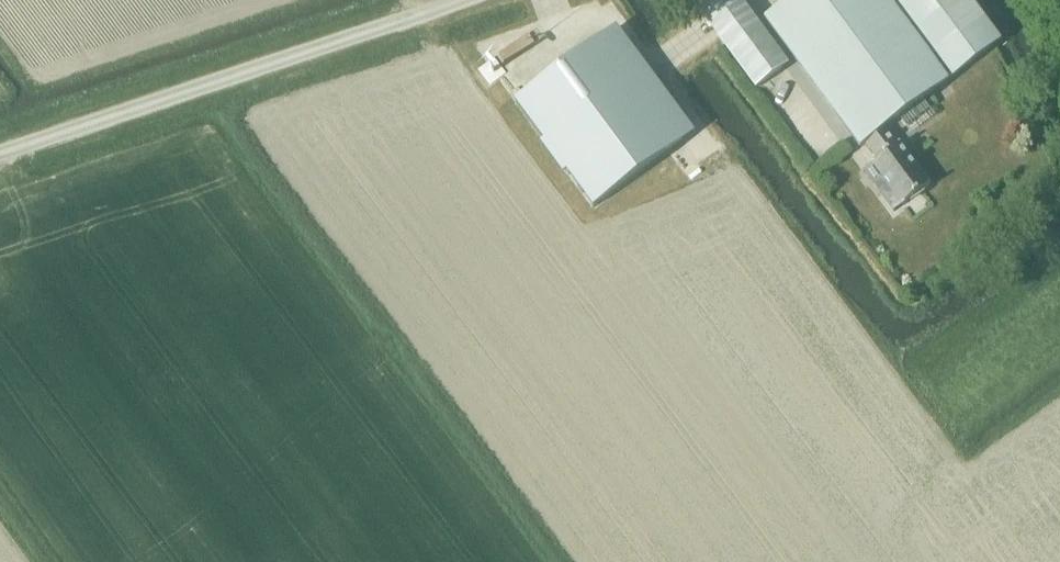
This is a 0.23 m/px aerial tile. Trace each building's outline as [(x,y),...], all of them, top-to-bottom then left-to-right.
[(745,0),(693,0),(757,92),(792,67),(745,0)] [(898,144),(886,128),(940,88),(874,0),(791,0),(768,18),(863,145),(866,143),(878,159),(872,164),(889,187),(880,194),(894,212),(930,185),(900,143),(898,144)] [(940,88),(949,82),(947,80),(949,79),(950,80),(1001,42),(970,0),(874,0),(940,88)] [(594,208),(682,142),(604,36),(516,102),(594,208)]
